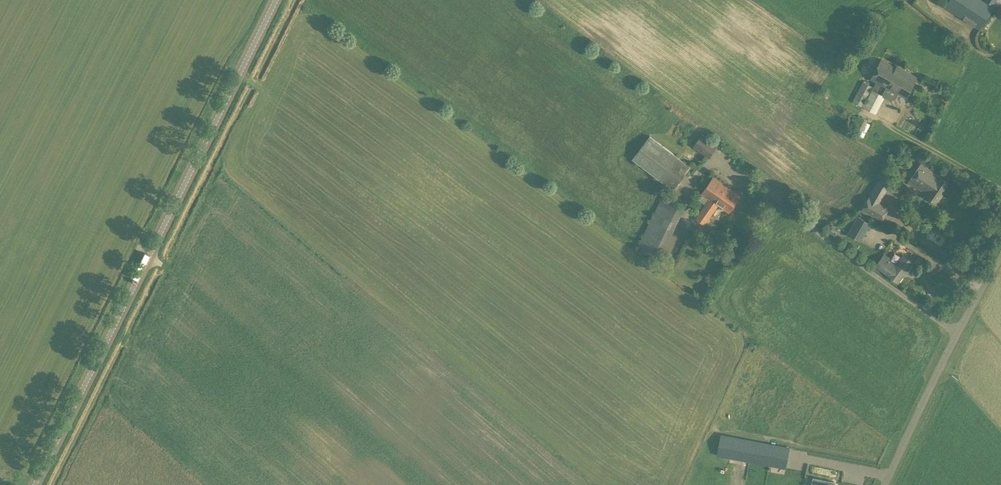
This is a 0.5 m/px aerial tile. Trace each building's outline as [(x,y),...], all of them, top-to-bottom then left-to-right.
[(944,6),(979,30),(994,7),(983,0),(948,0),(944,6)] [(881,60),(871,78),(886,86),(886,85),(906,96),(917,77),(897,66),(896,68),(881,60)] [(876,113),(885,96),(873,89),(867,99),(866,99),(872,87),(863,82),(853,100),(876,113)] [(693,146),(709,158),(718,145),(702,133),(693,146)] [(632,158),(672,190),(690,166),(650,135),(632,158)] [(949,181),(939,174),(921,162),(908,181),(926,193),(925,194),(935,201),(949,181)] [(713,177),(702,193),(698,200),(706,205),(697,218),(705,224),(711,215),(715,217),(719,211),(715,209),(719,204),(729,211),(739,195),(713,177)] [(880,177),(862,209),(882,221),(889,208),(880,202),(891,183),(880,177)] [(686,206),(663,194),(636,248),(659,260),(686,206)] [(847,233),(861,241),(871,223),(858,215),(847,233)] [(929,230),(925,237),(941,246),(945,239),(929,230)] [(895,265),(890,261),(888,260),(890,257),(884,253),(875,265),(898,282),(913,262),(903,254),(895,265)] [(784,482),(786,469),(790,447),(721,434),(716,455),(768,465),(766,478),(748,475),(746,484),(795,484),(784,482)]
